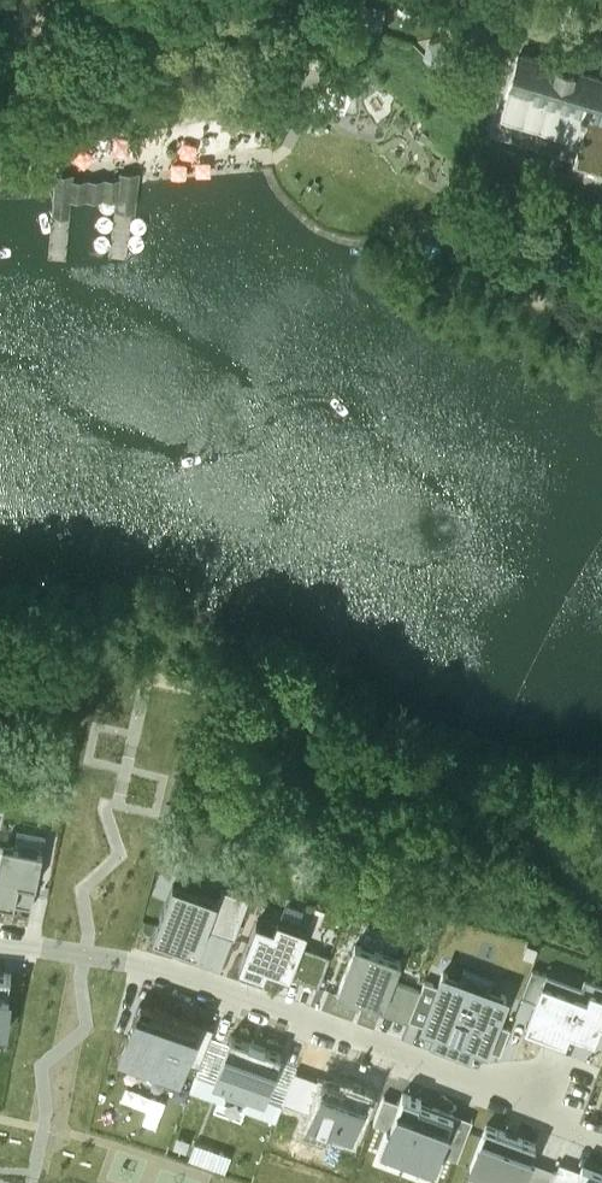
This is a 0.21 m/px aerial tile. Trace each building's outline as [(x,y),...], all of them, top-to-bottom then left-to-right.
[(523,33),(517,31),(513,44),(519,46),(523,33)] [(519,46),(498,118),(557,136),(556,141),(601,155),(601,71),(519,46)] [(311,112),(350,112),(350,95),(311,95),(311,112)] [(115,107),(94,108),(95,135),(115,134),(115,107)] [(82,111),(61,111),(61,138),(82,139),(82,111)] [(32,905),(43,848),(0,840),(0,898),(32,905)] [(218,898),(173,881),(152,936),(198,952),(207,927),(218,898)] [(218,898),(207,927),(234,937),(249,896),(222,886),(218,898)] [(290,975),(301,944),(307,927),(278,917),(274,926),(256,919),(239,967),(264,976),(267,967),(290,975)] [(401,958),(355,941),(337,993),(358,1000),(359,997),(384,1005),(394,979),(401,958)] [(290,975),(319,986),(330,954),(301,944),(290,975)] [(458,976),(443,970),(438,983),(425,1018),(439,1023),(436,1029),(433,1037),(470,1051),(473,1042),(475,1036),(488,1041),(496,1020),(506,993),(490,987),(495,974),(464,962),(458,976)] [(522,991),(536,996),(546,969),(533,964),(522,991)] [(526,1023),(565,1037),(569,1026),(594,1035),(600,1017),(601,1017),(601,979),(585,973),(582,982),(546,969),(536,996),(526,1023)] [(12,974),(0,973),(0,1034),(6,1034),(12,974)] [(425,1018),(438,983),(424,978),(420,989),(410,1015),(409,1019),(436,1029),(439,1023),(425,1018)] [(420,989),(394,979),(384,1005),(410,1015),(420,989)] [(200,1024),(140,1002),(127,1037),(130,1038),(122,1060),(180,1081),(185,1066),(200,1024)] [(475,1036),(473,1042),(500,1052),(510,1025),(496,1020),(488,1041),(475,1036)] [(214,1029),(200,1024),(185,1066),(199,1070),(211,1036),(214,1029)] [(214,1084),(229,1043),(211,1036),(199,1070),(190,1094),(224,1106),(226,1099),(230,1090),(214,1084)] [(248,1096),(264,1102),(279,1061),(281,1056),(265,1051),(265,1052),(249,1046),(249,1045),(230,1038),(229,1043),(214,1084),(230,1090),(226,1099),(245,1105),(248,1096)] [(297,1068),(279,1061),(264,1102),(248,1096),(245,1105),(242,1113),(276,1126),(297,1068)] [(421,1103),(402,1096),(389,1132),(387,1132),(378,1154),(437,1176),(444,1158),(440,1156),(454,1118),(433,1110),(432,1113),(420,1108),(421,1103)] [(529,1162),(535,1145),(485,1127),(469,1171),(503,1182),(522,1182),(529,1162)] [(556,1172),(529,1162),(522,1182),(552,1182),(556,1172)] [(552,1182),(575,1182),(580,1171),(559,1164),(556,1172),(552,1182)] [(575,1182),(601,1182),(601,1172),(582,1164),(580,1171),(575,1182)]
